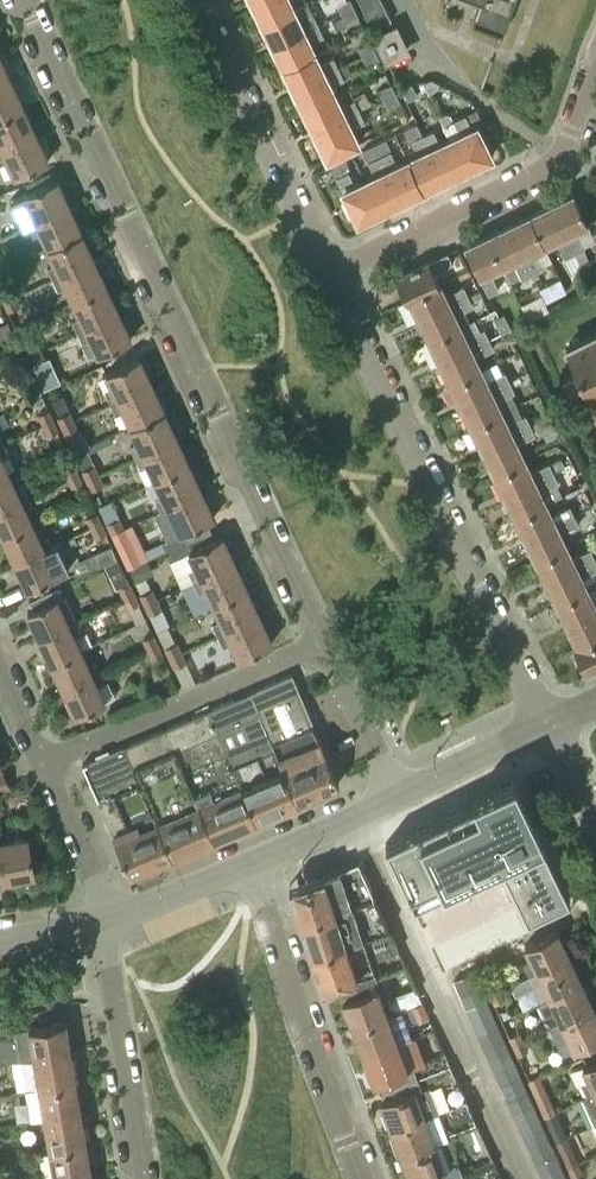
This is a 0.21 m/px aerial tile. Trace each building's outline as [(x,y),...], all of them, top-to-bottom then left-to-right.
[(263,24),(294,9),(290,0),(258,0),(253,3),(263,24)] [(342,13),(355,7),(351,0),(345,0),(338,4),(342,13)] [(382,0),(360,0),(373,27),(391,18),(382,0)] [(479,2),(472,21),(503,32),(515,0),(474,0),(479,2)] [(319,24),(313,13),(308,2),(294,9),(263,24),(274,45),(319,24)] [(359,16),(355,7),(342,13),(346,22),(359,16)] [(333,20),(337,29),(346,24),(342,15),(333,20)] [(274,45),(284,67),(315,52),(310,42),(324,35),(319,24),(274,45)] [(395,27),(377,36),(388,58),(406,50),(395,27)] [(371,41),(358,47),(363,56),(375,49),(371,41)] [(367,64),(380,58),(375,49),(363,56),(367,64)] [(294,88),(339,67),(334,56),(320,62),(315,52),(284,67),(294,88)] [(13,79),(1,53),(0,53),(0,85),(13,79)] [(294,88),(305,110),(335,95),(330,85),(345,78),(339,67),(294,88)] [(25,106),(13,79),(0,85),(0,118),(25,106)] [(396,91),(392,82),(379,89),(383,98),(396,91)] [(403,86),(409,99),(418,95),(412,82),(403,86)] [(388,106),(400,100),(396,91),(383,98),(388,106)] [(315,131),(360,109),(369,105),(364,94),(355,99),(354,98),(340,105),(335,95),(305,110),(315,131)] [(38,133),(25,106),(0,118),(0,150),(38,133)] [(327,157),(358,143),(351,127),(365,120),(360,109),(315,131),(327,157)] [(492,156),(486,143),(477,125),(473,127),(466,113),(454,119),(461,133),(451,138),(466,168),(492,156)] [(417,122),(404,129),(408,138),(422,131),(417,122)] [(466,168),(451,138),(440,143),(433,129),(422,134),(444,179),(466,168)] [(0,150),(0,163),(6,161),(14,177),(50,160),(38,133),(0,150)] [(423,189),(444,179),(422,134),(411,140),(418,154),(408,159),(423,189)] [(386,138),(374,144),(378,153),(390,147),(386,138)] [(366,159),(378,153),(374,144),(361,149),(366,159)] [(379,155),(402,200),(423,189),(408,159),(398,164),(391,150),(379,155)] [(366,179),(381,210),(402,200),(379,155),(369,161),(375,174),(366,179)] [(345,157),(331,164),(336,173),(349,167),(345,157)] [(381,210),(366,179),(356,184),(349,170),(337,176),(359,221),(381,210)] [(71,204),(58,177),(12,198),(25,225),(28,224),(71,204)] [(589,224),(573,192),(551,202),(575,252),(584,247),(576,230),(589,224)] [(551,202),(529,213),(545,245),(557,239),(565,256),(575,252),(551,202)] [(71,204),(28,224),(33,236),(39,233),(46,248),(83,231),(71,204)] [(533,251),(545,245),(529,213),(508,223),(532,272),(541,268),(533,251)] [(508,223),(487,234),(502,266),(515,260),(523,277),(532,272),(508,223)] [(53,278),(96,258),(83,231),(46,248),(54,263),(47,266),(53,278)] [(487,234),(464,244),(480,277),(481,276),(489,293),(498,289),(490,272),(502,266),(487,234)] [(584,247),(575,252),(587,278),(595,274),(595,257),(590,260),(584,247)] [(411,299),(441,285),(459,276),(447,252),(395,277),(407,301),(411,299)] [(96,258),(53,278),(58,289),(64,286),(71,301),(108,284),(96,258)] [(464,286),(459,276),(441,285),(411,299),(420,318),(468,295),(480,289),(476,280),(464,286)] [(108,284),(71,301),(78,316),(72,319),(77,331),(120,311),(108,284)] [(3,300),(15,295),(11,286),(0,291),(0,293),(3,300)] [(468,295),(471,301),(483,296),(480,289),(468,295)] [(528,319),(545,310),(540,302),(535,304),(529,294),(518,300),(528,319)] [(3,300),(8,310),(20,305),(15,295),(3,300)] [(468,295),(420,318),(430,340),(460,325),(470,321),(464,308),(472,304),(471,301),(468,295)] [(120,311),(77,331),(83,342),(89,339),(96,356),(133,338),(120,311)] [(502,332),(510,327),(506,318),(497,322),(502,332)] [(12,331),(8,321),(0,325),(0,337),(12,331)] [(17,328),(28,354),(40,348),(29,323),(17,328)] [(430,340),(441,361),(489,338),(484,329),(466,337),(460,325),(430,340)] [(567,347),(578,371),(565,377),(572,392),(585,386),(595,408),(595,333),(567,347)] [(9,352),(21,347),(16,336),(4,342),(9,352)] [(493,347),(493,346),(489,338),(441,361),(451,382),(481,368),(475,356),(493,347)] [(26,357),(21,347),(9,352),(14,363),(26,357)] [(28,354),(33,363),(45,358),(40,348),(28,354)] [(111,402),(154,382),(141,355),(104,372),(112,388),(106,391),(111,402)] [(451,382),(461,404),(509,381),(505,372),(503,372),(497,360),(481,368),(451,382)] [(514,390),(509,381),(461,404),(472,425),(502,411),(496,399),(514,390)] [(154,382),(111,402),(116,414),(122,411),(129,426),(166,409),(154,382)] [(41,394),(37,384),(29,388),(34,397),(41,394)] [(53,399),(59,412),(69,408),(63,394),(53,399)] [(43,424),(54,419),(49,408),(38,413),(43,424)] [(166,409),(129,426),(136,441),(130,444),(136,456),(179,436),(166,409)] [(58,416),(62,426),(74,420),(70,411),(58,416)] [(482,447),(530,424),(526,414),(508,423),(502,411),(472,425),(482,447)] [(554,424),(549,414),(535,421),(540,430),(554,424)] [(48,435),(59,429),(54,419),(43,424),(48,435)] [(62,426),(63,428),(66,435),(78,430),(74,420),(62,426)] [(524,457),(523,454),(517,442),(534,433),(530,424),(482,447),(494,471),(524,457)] [(83,470),(87,479),(99,473),(94,464),(89,452),(98,448),(97,446),(113,439),(111,435),(75,451),(83,470)] [(154,479),(191,462),(179,436),(136,456),(141,467),(147,464),(154,479)] [(8,471),(1,456),(9,452),(4,442),(0,443),(0,475),(8,471)] [(524,457),(494,471),(505,495),(554,471),(564,467),(565,466),(565,465),(561,457),(531,471),(524,457)] [(67,475),(78,470),(73,459),(62,465),(67,475)] [(191,462),(154,479),(161,494),(155,497),(160,509),(203,489),(191,462)] [(71,486),(83,481),(78,470),(67,475),(71,486)] [(28,493),(23,483),(15,486),(8,471),(0,475),(0,506),(28,493)] [(505,495),(516,517),(563,494),(558,483),(560,482),(554,471),(505,495)] [(103,483),(99,473),(87,479),(100,506),(111,501),(102,483),(103,483)] [(166,521),(172,518),(179,534),(216,516),(203,489),(160,509),(166,521)] [(0,506),(0,528),(4,536),(32,523),(25,507),(33,504),(28,493),(0,506)] [(516,517),(526,538),(574,515),(590,507),(585,497),(570,504),(565,493),(563,494),(516,517)] [(86,516),(90,527),(102,521),(97,511),(86,516)] [(579,524),(574,515),(526,538),(536,559),(566,545),(560,533),(579,524)] [(112,531),(123,526),(119,518),(108,523),(112,531)] [(107,533),(102,521),(90,527),(96,538),(107,533)] [(4,536),(16,562),(52,545),(47,534),(39,538),(32,523),(4,536)] [(125,525),(123,526),(112,531),(111,532),(128,568),(141,561),(125,525)] [(224,533),(207,541),(203,532),(166,550),(170,558),(187,550),(194,566),(188,569),(194,581),(237,561),(224,533)] [(52,545),(16,562),(29,589),(57,575),(69,569),(58,543),(52,545)] [(111,544),(86,555),(93,568),(117,557),(111,544)] [(536,559),(547,581),(595,558),(590,548),(572,557),(566,545),(536,559)] [(595,558),(547,581),(557,602),(587,588),(581,576),(595,568),(595,560),(595,558)] [(136,580),(146,575),(154,571),(148,559),(130,567),(136,580)] [(237,561),(194,581),(199,592),(205,589),(212,604),(249,587),(237,561)] [(123,597),(135,592),(130,581),(118,587),(123,597)] [(213,622),(218,634),(261,614),(249,587),(212,604),(219,619),(213,622)] [(30,599),(34,606),(27,609),(40,636),(76,619),(71,608),(63,612),(52,588),(30,599)] [(568,624),(595,610),(595,598),(593,600),(587,588),(557,602),(568,624)] [(141,594),(145,603),(157,598),(153,589),(141,594)] [(128,608),(140,603),(135,592),(123,597),(128,608)] [(145,603),(149,612),(161,607),(157,598),(145,603)] [(568,624),(576,642),(595,633),(595,610),(568,624)] [(261,614),(218,634),(223,645),(219,647),(225,662),(236,657),(237,659),(274,641),(261,614)] [(40,636),(52,662),(80,649),(79,645),(90,640),(86,631),(75,636),(73,633),(81,629),(76,619),(40,636)] [(147,649),(159,643),(154,633),(142,638),(147,649)] [(576,642),(573,644),(585,669),(595,663),(595,633),(576,642)] [(181,651),(177,642),(166,647),(170,656),(181,651)] [(159,643),(147,649),(152,660),(164,654),(159,643)] [(88,664),(80,649),(52,662),(64,688),(100,671),(95,660),(88,664)] [(185,660),(181,651),(170,656),(174,665),(185,660)] [(100,671),(64,688),(76,714),(105,701),(97,685),(105,681),(100,671)] [(250,690),(297,800),(339,782),(292,672),(250,690)] [(256,818),(297,800),(250,690),(208,709),(256,818)] [(214,836),(256,818),(208,709),(166,727),(214,836)] [(166,727),(123,745),(171,854),(214,836),(166,727)] [(129,872),(171,854),(123,745),(82,763),(129,872)] [(10,785),(3,771),(0,772),(0,789),(10,785)] [(545,838),(515,775),(472,796),(474,799),(385,842),(413,900),(499,859),(527,918),(570,897),(542,839),(545,838)] [(5,878),(34,873),(27,835),(0,840),(0,849),(5,878)] [(323,872),(299,881),(290,884),(301,918),(374,894),(358,859),(323,874),(323,872)] [(301,918),(312,951),(389,927),(374,894),(301,918)] [(376,976),(406,964),(389,927),(312,951),(323,985),(333,982),(339,980),(343,989),(367,980),(376,976)] [(523,962),(530,976),(570,956),(557,929),(524,944),(531,958),(523,962)] [(530,976),(541,1000),(550,997),(582,982),(570,956),(530,976)] [(473,969),(454,978),(460,992),(480,983),(473,969)] [(529,991),(523,978),(509,984),(516,998),(529,991)] [(496,979),(486,984),(491,994),(500,990),(496,979)] [(370,988),(367,980),(343,989),(347,997),(342,999),(353,1027),(387,1015),(376,986),(370,988)] [(550,997),(541,1000),(538,1002),(551,1028),(562,1022),(594,1007),(582,982),(550,997)] [(486,997),(480,983),(460,992),(466,1006),(479,1000),(486,997)] [(400,1010),(422,1001),(416,986),(387,998),(393,1012),(400,1009),(400,1010)] [(504,998),(500,990),(491,994),(494,1003),(504,998)] [(486,997),(479,1000),(466,1006),(472,1019),(492,1010),(486,997)] [(428,1014),(422,1001),(400,1010),(406,1024),(428,1014)] [(594,1007),(562,1022),(574,1048),(595,1037),(595,1010),(594,1007)] [(497,1022),(492,1010),(472,1019),(477,1031),(497,1022)] [(363,1054),(397,1041),(387,1015),(353,1027),(363,1054)] [(20,1059),(34,1057),(69,1051),(64,1020),(14,1029),(20,1059)] [(509,1047),(497,1022),(477,1031),(489,1056),(509,1047)] [(509,1035),(514,1045),(523,1041),(519,1031),(509,1035)] [(407,1069),(397,1041),(363,1054),(374,1082),(384,1078),(388,1087),(417,1076),(450,1064),(444,1051),(412,1063),(413,1067),(407,1069)] [(527,1050),(523,1041),(514,1045),(518,1054),(527,1050)] [(509,1047),(489,1056),(494,1069),(514,1060),(509,1047)] [(69,1051),(34,1057),(39,1087),(75,1081),(69,1051)] [(587,1095),(595,1091),(595,1058),(582,1064),(589,1079),(581,1083),(587,1095)] [(520,1073),(514,1060),(494,1069),(500,1082),(520,1073)] [(450,1064),(417,1076),(388,1087),(392,1094),(380,1099),(391,1128),(425,1115),(414,1086),(420,1084),(422,1089),(456,1076),(450,1064)] [(526,1087),(520,1073),(500,1082),(506,1096),(526,1087)] [(545,1115),(554,1110),(538,1074),(529,1078),(541,1105),(545,1115)] [(45,1117),(80,1111),(75,1081),(39,1087),(45,1117)] [(532,1100),(526,1087),(506,1096),(512,1109),(532,1100)] [(595,1123),(595,1091),(587,1095),(581,1098),(594,1124),(595,1123)] [(447,1131),(475,1118),(466,1097),(438,1109),(447,1131)] [(538,1113),(532,1100),(512,1109),(518,1122),(538,1113)] [(567,1138),(554,1110),(545,1115),(557,1142),(567,1138)] [(85,1142),(80,1111),(45,1117),(50,1148),(85,1142)] [(524,1135),(544,1126),(538,1113),(518,1122),(524,1135)] [(425,1115),(391,1128),(401,1155),(435,1142),(425,1115)] [(550,1139),(544,1126),(524,1135),(530,1148),(550,1139)] [(578,1163),(567,1138),(557,1142),(561,1152),(564,1157),(569,1167),(578,1163)] [(530,1148),(535,1160),(555,1151),(550,1139),(530,1148)] [(85,1142),(50,1148),(55,1178),(90,1172),(85,1142)] [(435,1142),(401,1155),(410,1178),(419,1178),(422,1178),(423,1178),(448,1178),(449,1178),(463,1173),(458,1162),(445,1167),(435,1142)] [(561,1164),(555,1151),(535,1160),(541,1173),(561,1164)] [(569,1167),(572,1175),(582,1171),(578,1163),(569,1167)] [(544,1178),(563,1178),(567,1177),(561,1164),(541,1173),(544,1178)]
